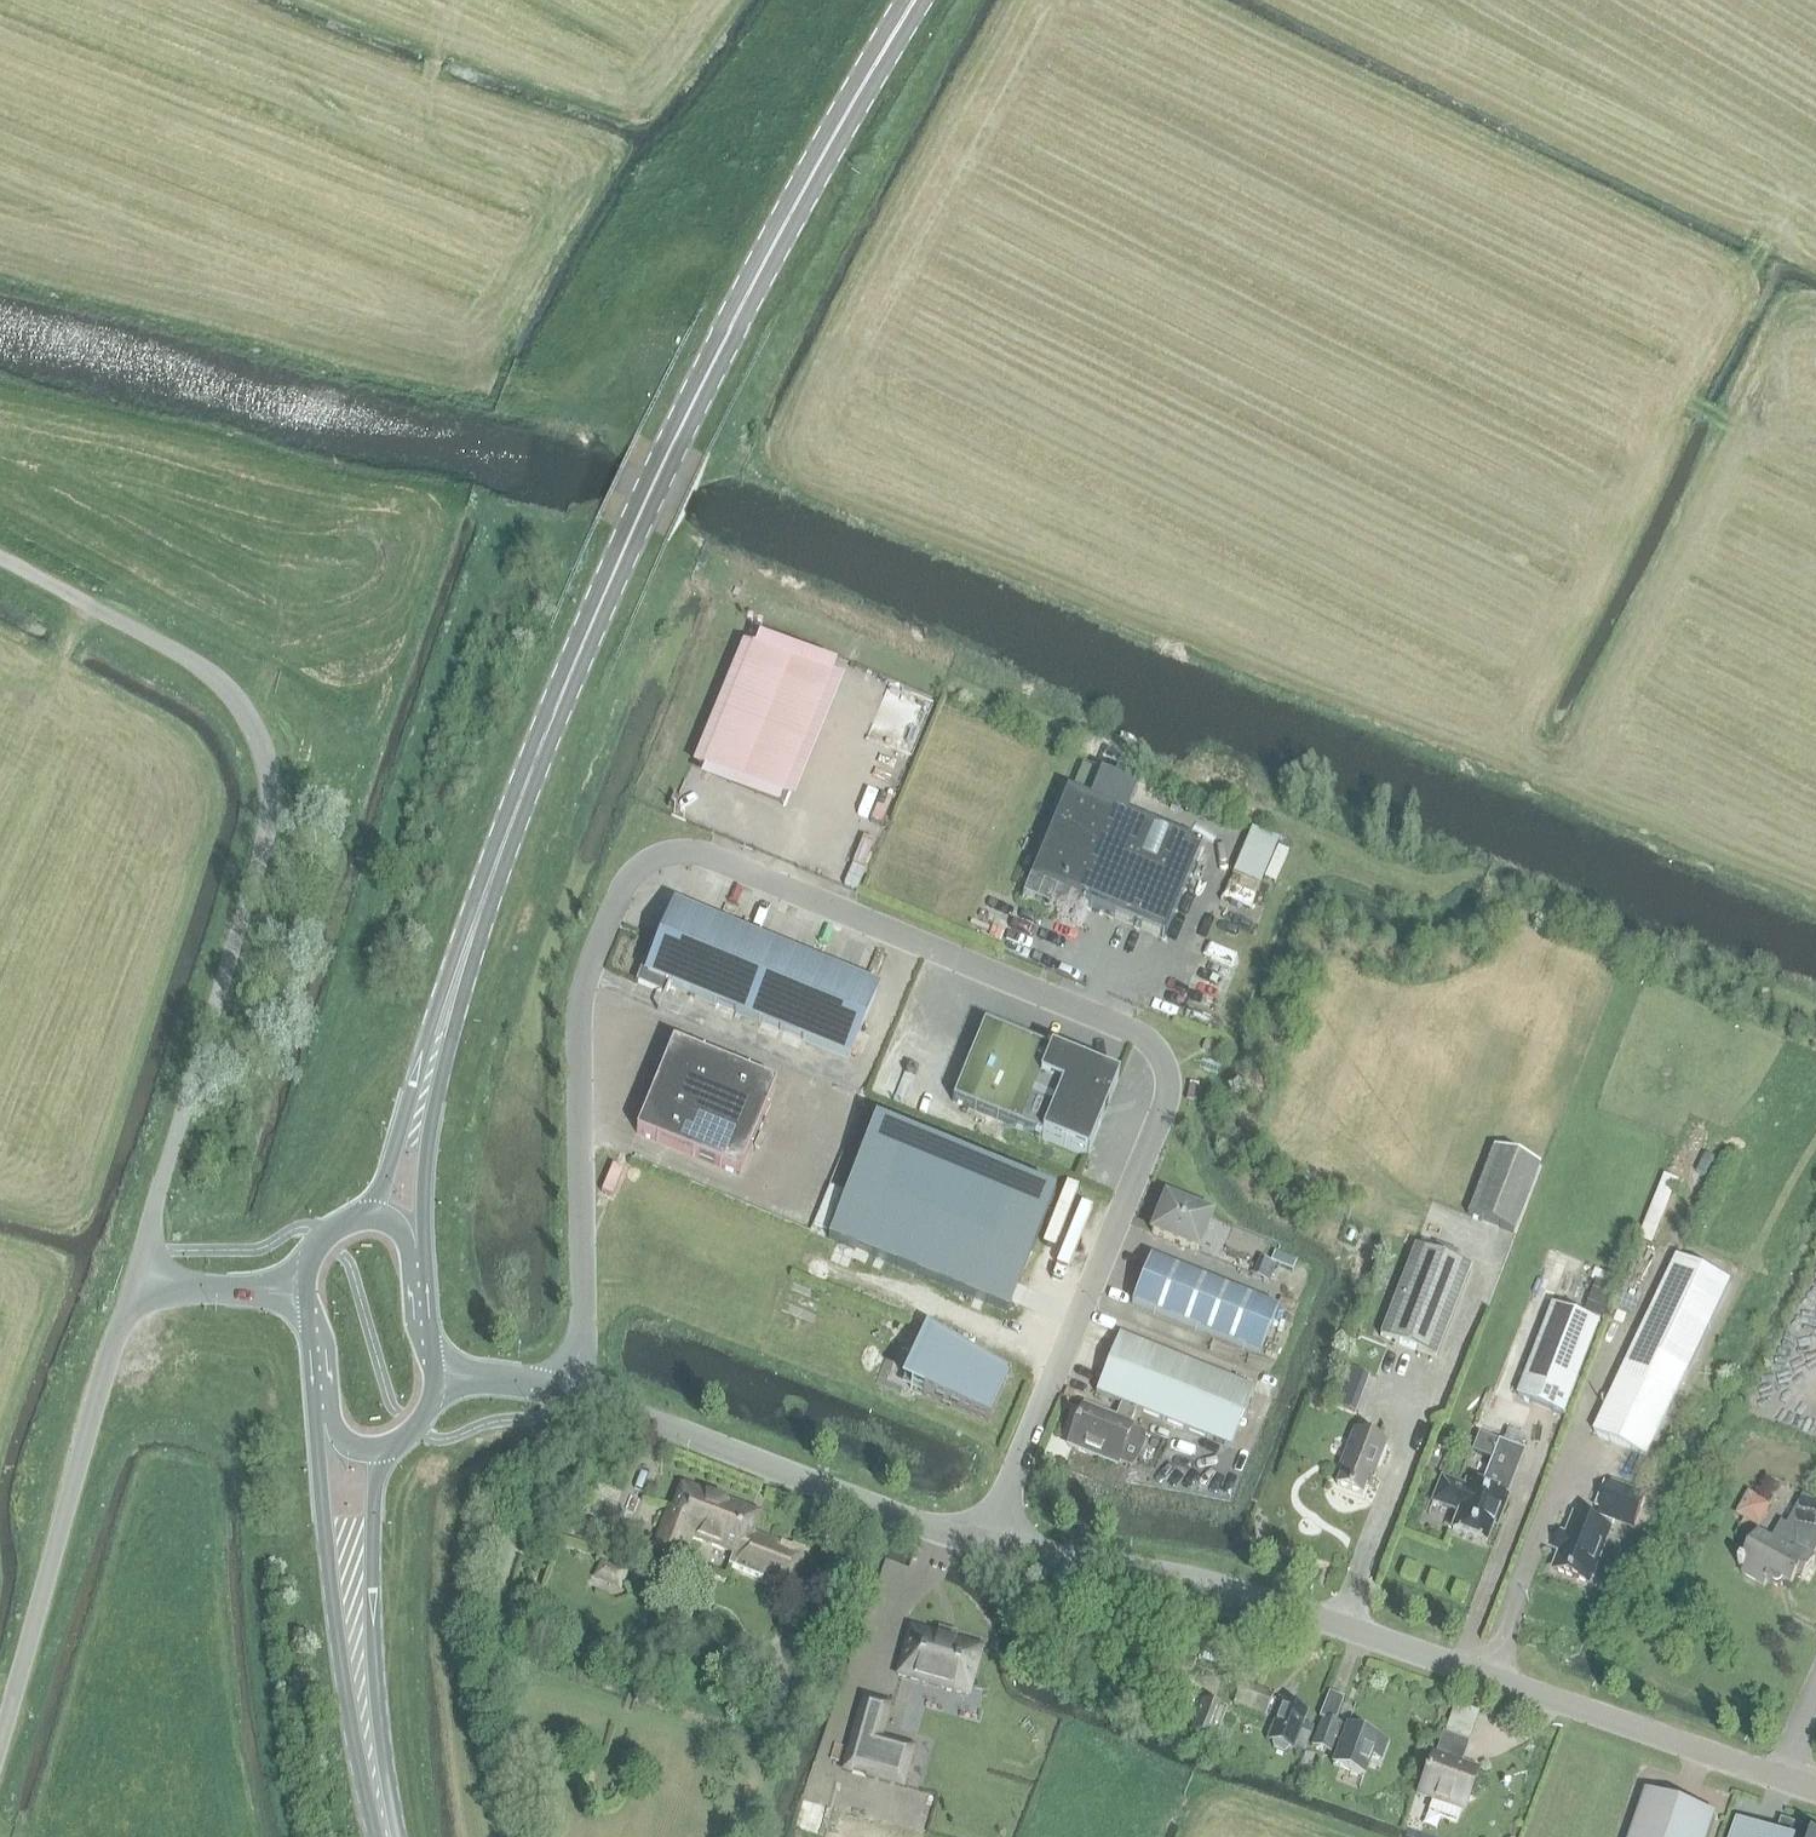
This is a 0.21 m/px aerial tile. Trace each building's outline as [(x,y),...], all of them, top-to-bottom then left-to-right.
[(717,718),(697,768),(702,770),(703,771),(781,803),(782,804),(783,803),(833,681),(832,680),(754,648),(753,647),(752,648),(722,721),(717,718)] [(910,752),(932,698),(887,680),(865,734),(910,752)] [(1066,792),(1029,882),(1083,904),(1164,937),(1201,847),(1125,816),(1136,788),(1082,765),(1070,794),(1066,792)] [(1153,779),(1151,785),(1150,787),(1164,793),(1165,791),(1168,785),(1153,779)] [(1251,827),(1232,873),(1260,885),(1279,839),(1251,827)] [(1216,1007),(1256,918),(1216,900),(1177,989),(1216,1007)] [(849,1058),(877,989),(674,907),(664,932),(658,946),(653,944),(646,959),(637,981),(665,993),(663,995),(665,996),(669,985),(849,1058)] [(952,1101),(956,1103),(1086,1157),(1117,1080),(1050,1052),(1049,1052),(983,1025),(952,1101)] [(1209,1052),(1213,1042),(1205,1039),(1201,1049),(1209,1052)] [(646,1084),(645,1103),(645,1110),(642,1119),(641,1119),(636,1133),(739,1175),(775,1085),(672,1043),(654,1087),(646,1084)] [(873,1124),(827,1237),(1007,1311),(1054,1198),(873,1124)] [(1513,1233),(1539,1165),(1494,1147),(1467,1215),(1513,1233)] [(1151,1233),(1196,1252),(1210,1217),(1165,1199),(1151,1233)] [(1469,1267),(1453,1261),(1457,1252),(1434,1243),(1431,1252),(1414,1246),(1379,1336),(1434,1358),(1469,1267)] [(1292,1271),(1296,1260),(1276,1252),(1272,1263),(1292,1271)] [(1677,1258),(1594,1433),(1647,1458),(1730,1283),(1677,1258)] [(1277,1310),(1149,1259),(1131,1303),(1259,1355),(1277,1310)] [(1600,1324),(1554,1306),(1518,1398),(1564,1416),(1600,1324)] [(922,1360),(910,1389),(922,1394),(988,1422),(1009,1371),(983,1356),(968,1350),(968,1348),(925,1324),(912,1356),(922,1360)] [(1083,1406),(1067,1445),(1116,1465),(1132,1426),(1130,1425),(1136,1409),(1230,1447),(1253,1389),(1119,1335),(1095,1393),(1121,1403),(1115,1419),(1083,1406)] [(1369,1376),(1348,1368),(1334,1406),(1355,1414),(1369,1376)] [(1372,1477),(1385,1442),(1353,1430),(1340,1464),(1343,1466),(1336,1484),(1361,1494),(1368,1475),(1372,1477)] [(1498,1442),(1493,1456),(1517,1465),(1523,1452),(1498,1442)] [(1441,1479),(1432,1502),(1458,1512),(1452,1529),(1485,1542),(1497,1513),(1500,1514),(1507,1497),(1505,1496),(1481,1487),(1466,1481),(1464,1488),(1441,1479)] [(665,1520),(651,1556),(680,1567),(691,1538),(733,1554),(728,1566),(764,1580),(766,1575),(791,1584),(803,1550),(791,1546),(790,1548),(780,1544),(779,1547),(775,1545),(776,1542),(744,1530),(751,1511),(683,1485),(669,1522),(665,1520)] [(1611,1485),(1600,1514),(1633,1527),(1644,1498),(1611,1485)] [(1751,1488),(1738,1515),(1764,1527),(1776,1500),(1751,1488)] [(1744,1567),(1742,1571),(1765,1583),(1767,1578),(1780,1585),(1783,1579),(1792,1584),(1797,1575),(1803,1578),(1815,1556),(1808,1552),(1815,1538),(1815,1500),(1802,1492),(1786,1521),(1779,1518),(1768,1537),(1756,1530),(1738,1563),(1744,1567)] [(1553,1569),(1589,1583),(1613,1523),(1597,1517),(1594,1525),(1574,1517),(1553,1569)] [(602,1566),(596,1581),(620,1589),(625,1575),(602,1566)] [(910,1628),(897,1675),(967,1695),(980,1648),(955,1641),(955,1638),(937,1633),(936,1636),(910,1628)] [(1239,1685),(1231,1707),(1262,1719),(1264,1711),(1276,1716),(1267,1740),(1271,1742),(1272,1742),(1272,1748),(1284,1752),(1288,1748),(1291,1749),(1291,1747),(1303,1751),(1312,1726),(1301,1722),(1305,1709),(1284,1701),(1282,1705),(1268,1700),(1270,1696),(1239,1685)] [(1342,1700),(1328,1695),(1320,1718),(1323,1719),(1313,1747),(1332,1753),(1336,1740),(1342,1742),(1334,1765),(1365,1776),(1372,1755),(1382,1759),(1388,1740),(1347,1726),(1347,1728),(1341,1726),(1341,1725),(1335,1722),(1342,1700)] [(912,1749),(879,1740),(889,1704),(863,1697),(842,1770),(901,1786),(912,1749)] [(1219,1706),(1201,1699),(1190,1731),(1208,1737),(1219,1706)] [(1183,1711),(1172,1706),(1164,1726),(1176,1731),(1183,1711)] [(1187,1737),(1175,1732),(1172,1739),(1184,1744),(1187,1737)] [(1432,1749),(1417,1793),(1433,1799),(1428,1811),(1455,1821),(1460,1809),(1463,1810),(1477,1771),(1460,1765),(1469,1741),(1445,1733),(1443,1732),(1436,1751),(1432,1749)] [(1314,1755),(1304,1752),(1298,1768),(1308,1772),(1314,1755)] [(1631,1836),(1708,1836),(1715,1816),(1646,1792),(1631,1836)] [(1738,1824),(1734,1836),(1777,1836),(1738,1824)]
